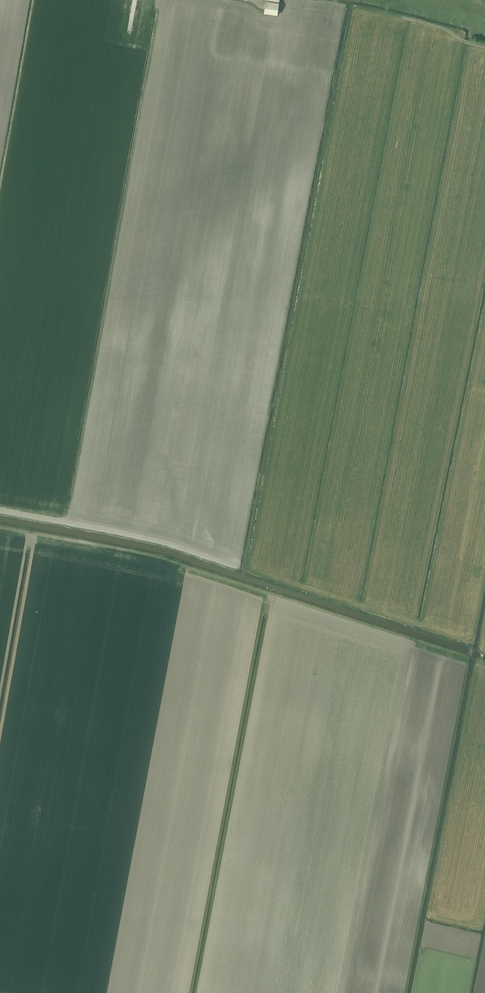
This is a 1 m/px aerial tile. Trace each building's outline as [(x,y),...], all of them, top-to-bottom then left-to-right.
[(264,12),(277,14),(279,2),(279,0),(266,0),(264,12)]
